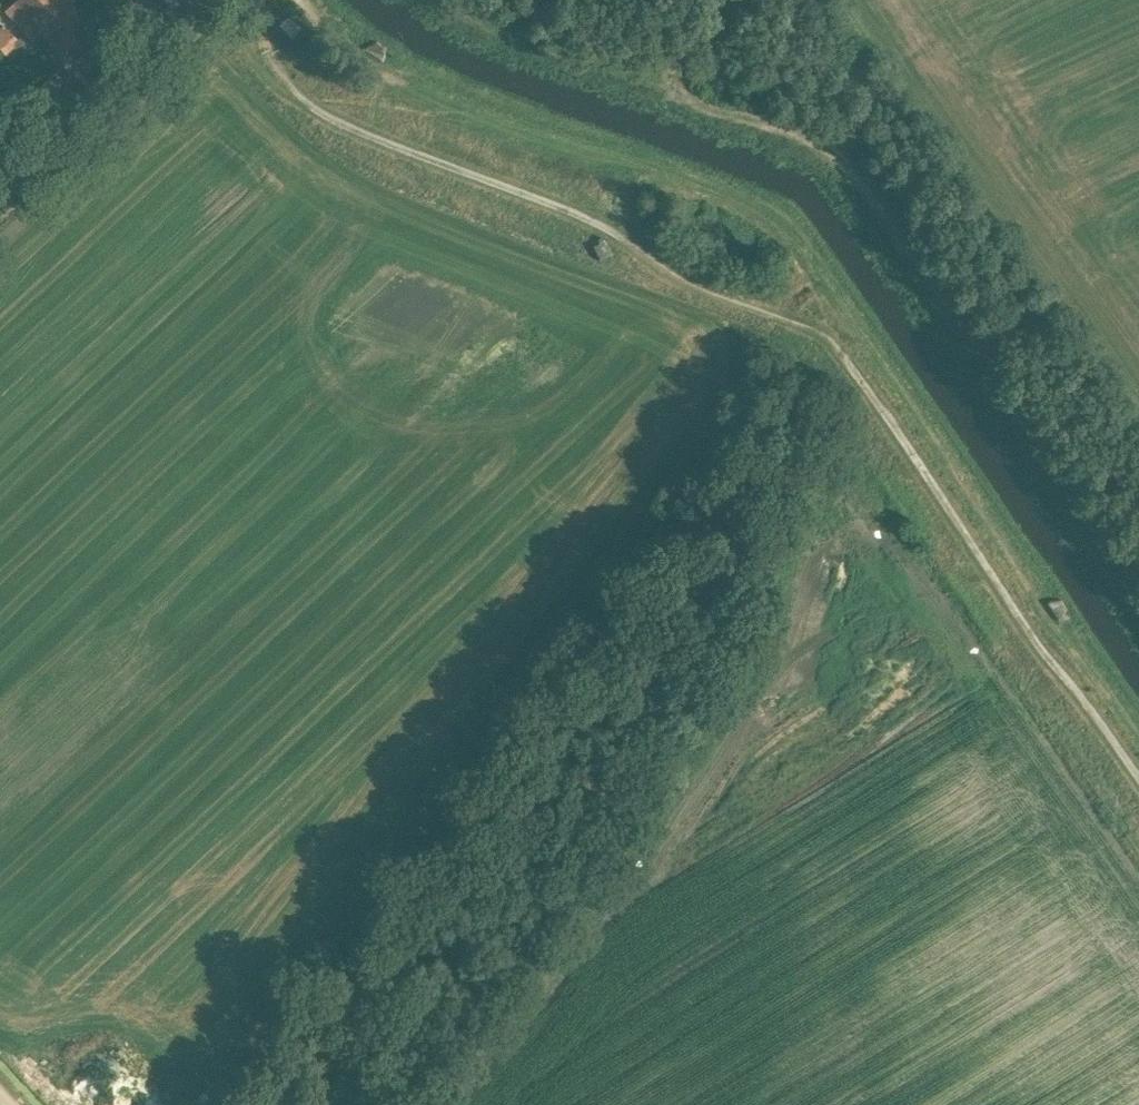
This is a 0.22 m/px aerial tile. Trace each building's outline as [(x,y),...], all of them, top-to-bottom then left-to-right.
[(62,52),(91,25),(72,3),(75,1),(74,0),(15,0),(5,9),(33,39),(42,31),(62,52)] [(7,53),(21,39),(5,23),(0,28),(0,46),(7,53)] [(364,45),(362,48),(382,62),(384,58),(384,45),(375,39),(364,45)] [(604,236),(590,242),(598,260),(612,254),(604,236)] [(1049,598),(1046,601),(1059,621),(1063,618),(1067,606),(1061,597),(1049,598)]
